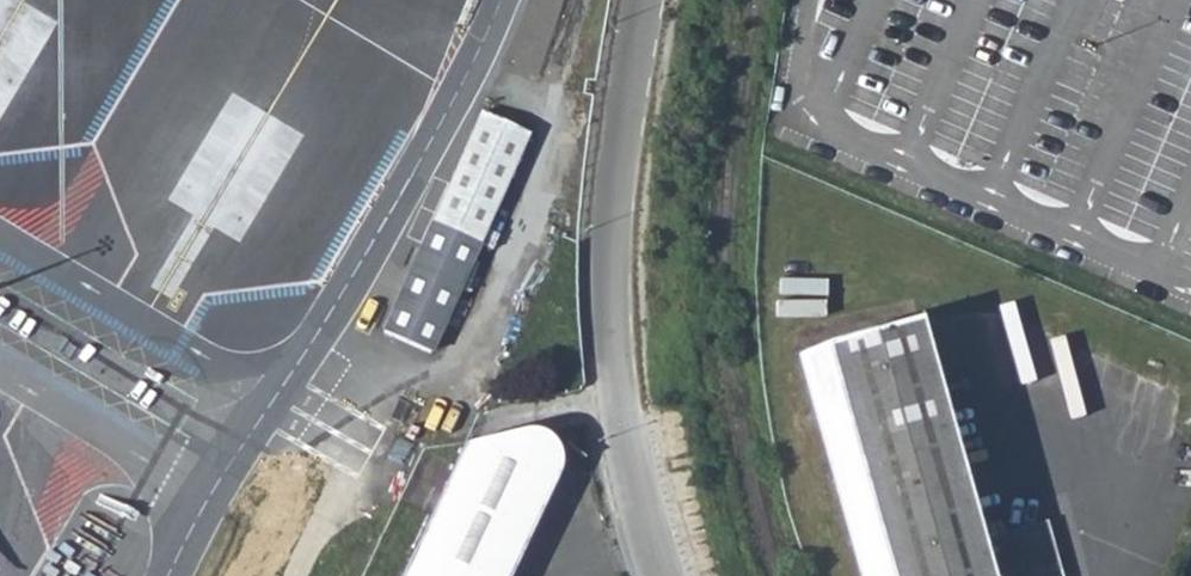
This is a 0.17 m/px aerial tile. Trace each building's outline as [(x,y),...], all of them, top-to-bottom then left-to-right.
[(432,221),(382,332),(430,353),(479,243),(527,133),(480,112),(432,221)] [(916,321),(798,354),(860,575),(1061,575),(1046,522),(979,540),(916,321)] [(401,575),(503,575),(527,526),(544,490),(546,488),(548,486),(549,484),(551,482),(551,480),(552,478),(553,475),(553,473),(554,470),(554,467),(553,464),(552,459),(550,456),(550,454),(549,452),(546,449),(545,448),(542,446),(540,445),(538,444),(535,442),(525,442),(461,450),(401,575)]
